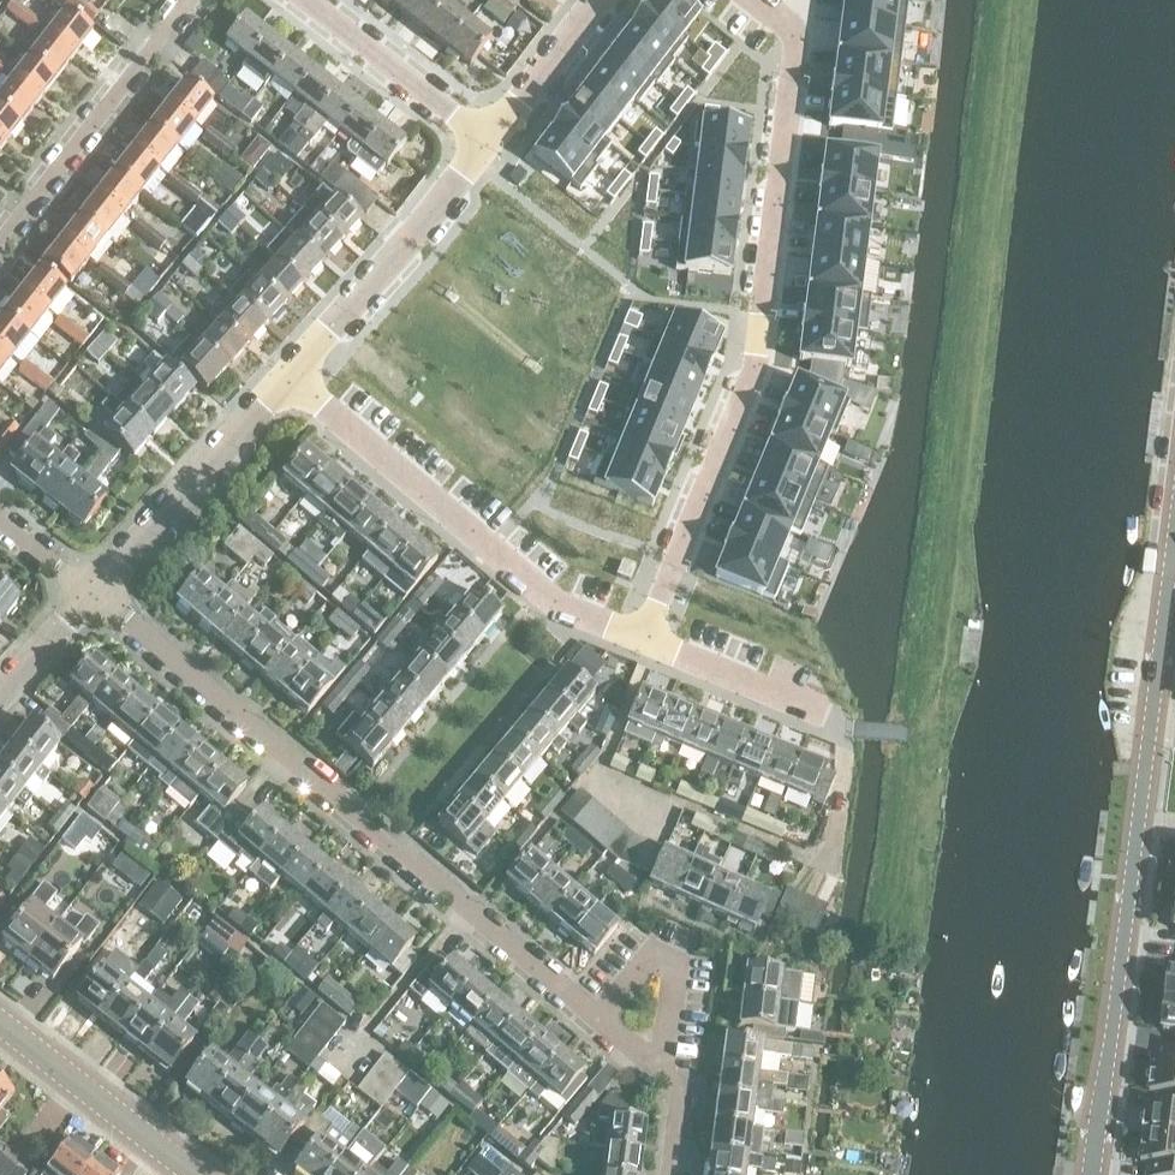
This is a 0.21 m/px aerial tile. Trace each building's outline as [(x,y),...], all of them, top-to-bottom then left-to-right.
[(90,25),(99,15),(80,0),(64,0),(62,3),(90,25)] [(402,14),(413,0),(385,0),(402,14)] [(425,31),(445,5),(440,0),(413,0),(402,14),(425,31)] [(483,10),(503,26),(518,7),(509,0),(501,0),(499,3),(496,7),(490,2),(483,10)] [(646,11),(687,43),(688,42),(683,38),(699,17),(676,0),(654,0),(646,11)] [(842,21),(905,29),(908,0),(844,0),(842,21)] [(20,21),(27,12),(13,1),(6,10),(20,21)] [(425,31),(447,49),(468,22),(445,5),(425,31)] [(646,11),(630,32),(674,65),(675,64),(672,62),(687,43),(646,11)] [(27,12),(20,21),(34,33),(41,23),(27,12)] [(67,12),(48,36),(75,56),(93,33),(67,12)] [(249,59),(268,36),(245,17),(226,41),(249,59)] [(837,55),(836,56),(900,64),(905,29),(842,21),(837,55)] [(470,67),(491,40),(468,22),(447,49),(470,67)] [(630,32),(614,52),(657,85),(673,67),(674,65),(630,32)] [(48,36),(31,59),(57,79),(75,56),(48,36)] [(268,36),(249,59),(242,69),(266,87),(273,78),(272,77),(291,53),(268,36)] [(715,46),(706,57),(717,66),(726,54),(715,46)] [(614,52),(598,73),(639,104),(654,85),(657,86),(657,85),(614,52)] [(295,95),(313,71),(291,53),(272,77),(273,78),(295,95)] [(833,82),(832,91),(896,99),(900,64),(836,56),(836,57),(837,57),(834,82),(833,82)] [(706,57),(697,68),(708,77),(717,66),(706,57)] [(39,102),(57,79),(31,59),(13,81),(39,102)] [(190,77),(218,99),(231,83),(202,61),(190,77)] [(313,71),(295,95),(307,104),(292,123),(303,132),(336,89),(313,71)] [(598,73),(582,94),(619,122),(634,102),(638,105),(639,104),(598,73)] [(39,102),(13,81),(0,98),(0,108),(21,124),(39,102)] [(214,103),(187,82),(169,105),(195,126),(214,103)] [(340,131),(359,107),(336,89),(303,132),(299,137),(287,153),(296,160),(309,144),(310,145),(328,121),(340,131)] [(687,90),(678,101),(685,107),(694,96),(687,90)] [(832,100),(829,127),(853,130),(851,142),(905,148),(906,132),(892,130),(896,99),(832,91),(831,100),(832,100)] [(241,116),(253,101),(244,93),(231,109),(241,116)] [(582,94),(567,114),(610,147),(603,141),(619,122),(582,94)] [(253,101),(241,116),(251,124),(251,123),(254,125),(258,120),(255,118),(263,108),(253,101)] [(678,101),(669,113),(677,118),(685,107),(678,101)] [(169,105),(151,128),(178,149),(195,126),(169,105)] [(354,160),(382,125),(359,107),(340,131),(352,140),(347,147),(347,155),(354,160)] [(3,147),(21,124),(0,108),(0,144),(3,147)] [(705,108),(703,118),(718,119),(719,110),(705,108)] [(567,114),(551,135),(596,169),(597,169),(595,167),(610,147),(567,114)] [(694,144),(694,147),(745,154),(748,128),(697,122),(694,144)] [(382,125),(354,160),(377,177),(385,166),(386,167),(405,143),(382,125)] [(160,171),(178,149),(151,128),(133,150),(160,171)] [(216,150),(223,140),(209,129),(201,139),(216,150)] [(287,153),(299,137),(289,129),(277,145),(287,153)] [(655,131),(646,143),(654,148),(662,137),(655,131)] [(551,135),(534,156),(580,191),(596,169),(551,135)] [(223,140),(216,150),(230,161),(238,152),(223,140)] [(673,140),(664,152),(672,157),(681,146),(673,140)] [(821,178),(820,187),(872,193),(877,157),(912,162),(914,149),(905,148),(851,142),(850,154),(826,151),(822,178),(821,178)] [(646,143),(637,154),(645,160),(654,148),(646,143)] [(694,147),(694,149),(700,150),(697,173),(742,178),(745,154),(694,147)] [(142,194),(160,171),(133,150),(116,173),(142,194)] [(278,184),(292,169),(277,155),(263,171),(278,184)] [(232,192),(243,178),(223,162),(212,176),(232,192)] [(332,188),(345,172),(335,165),(322,181),(332,188)] [(262,171),(253,180),(268,194),(277,184),(262,171)] [(345,172),(332,188),(363,212),(372,200),(351,183),(354,180),(345,172)] [(623,172),(615,184),(622,189),(631,178),(623,172)] [(116,173),(98,195),(125,216),(142,194),(116,173)] [(685,195),(685,196),(739,203),(742,178),(697,173),(694,196),(685,195)] [(180,196),(188,186),(174,174),(166,184),(180,196)] [(649,177),(647,191),(657,192),(659,178),(649,177)] [(615,184),(606,195),(614,201),(622,189),(615,184)] [(188,186),(180,196),(195,207),(202,197),(188,186)] [(816,221),(816,222),(868,228),(872,193),(820,187),(819,196),(820,196),(817,221),(816,221)] [(647,191),(645,206),(655,207),(657,192),(647,191)] [(98,195),(80,218),(107,239),(125,216),(98,195)] [(685,196),(682,220),(736,227),(739,203),(685,196)] [(341,243),(361,221),(336,199),(317,220),(341,243)] [(200,235),(210,217),(192,207),(182,225),(200,235)] [(246,219),(233,207),(226,214),(240,226),(246,219)] [(341,243),(317,220),(305,210),(285,231),(297,242),(298,241),(322,263),(341,243)] [(230,236),(239,227),(240,226),(226,214),(217,224),(230,236)] [(80,218),(63,241),(89,261),(107,239),(80,218)] [(145,241),(152,231),(138,220),(130,230),(145,241)] [(682,220),(679,244),(733,251),(736,227),(682,220)] [(817,223),(812,257),(864,263),(868,228),(816,222),(815,222),(817,223)] [(643,225),(641,240),(651,241),(652,227),(643,225)] [(152,231),(145,241),(159,252),(167,242),(152,231)] [(641,240),(639,254),(649,255),(651,241),(641,240)] [(45,264),(71,285),(89,261),(63,241),(45,264)] [(298,241),(297,242),(279,262),(303,284),(322,263),(298,241)] [(679,244),(675,270),(730,277),(733,251),(679,244)] [(196,250),(189,258),(202,270),(209,262),(196,250)] [(807,290),(807,291),(868,299),(868,298),(859,297),(864,263),(812,257),(808,290),(807,290)] [(189,258),(180,267),(194,280),(202,270),(189,258)] [(259,284),(284,306),(303,284),(279,262),(259,284)] [(109,286),(117,276),(103,264),(95,274),(109,286)] [(145,267),(131,286),(144,296),(158,277),(145,267)] [(40,269),(22,292),(48,313),(67,290),(40,269)] [(284,306),(259,284),(249,274),(230,295),(232,297),(265,327),(284,306)] [(117,276),(109,286),(136,308),(143,297),(117,276)] [(804,317),(802,326),(864,334),(868,299),(807,291),(807,292),(808,292),(805,317),(804,317)] [(22,292),(4,315),(31,336),(48,313),(22,292)] [(151,302),(165,315),(176,325),(184,317),(159,294),(151,302)] [(222,326),(246,348),(265,327),(232,297),(222,307),(220,306),(211,316),(222,326)] [(165,315),(151,302),(143,311),(157,323),(165,315)] [(629,313),(623,326),(637,332),(642,318),(629,313)] [(31,336),(4,315),(0,320),(0,348),(13,358),(31,336)] [(67,337),(75,327),(60,316),(52,326),(67,337)] [(654,338),(653,339),(712,363),(722,337),(669,316),(659,340),(654,338)] [(202,347),(227,369),(246,348),(222,326),(202,347)] [(802,335),(799,362),(850,369),(855,334),(864,335),(864,334),(802,326),(801,335),(802,335)] [(75,327),(67,337),(81,348),(89,338),(75,327)] [(409,327),(403,338),(425,351),(431,340),(409,327)] [(104,332),(95,342),(108,353),(117,343),(104,332)] [(619,337),(613,350),(622,354),(627,340),(619,337)] [(653,339),(643,362),(702,387),(712,363),(653,339)] [(85,353),(86,354),(98,364),(108,353),(95,342),(85,353)] [(227,369),(202,347),(183,369),(207,391),(227,369)] [(13,358),(0,348),(0,375),(13,358)] [(613,350),(608,364),(616,367),(622,354),(613,350)] [(146,388),(174,413),(194,391),(166,366),(153,355),(143,366),(155,377),(146,388)] [(31,382),(39,372),(25,361),(17,371),(31,382)] [(636,387),(636,388),(692,411),(702,387),(643,362),(643,364),(648,366),(639,388),(636,387)] [(39,372),(31,382),(46,393),(47,392),(46,391),(51,383),(53,385),(54,383),(39,372)] [(126,409),(154,435),(174,413),(146,388),(137,380),(116,402),(125,410),(126,409)] [(785,406),(782,414),(783,414),(835,436),(849,402),(796,381),(786,406),(785,406)] [(56,399),(59,394),(61,391),(53,385),(51,383),(46,391),(47,392),(56,399)] [(599,385),(593,398),(602,402),(608,388),(599,385)] [(636,388),(626,412),(682,435),(692,411),(636,388)] [(115,422),(105,432),(112,438),(122,447),(133,458),(154,435),(126,409),(125,410),(116,402),(110,396),(100,408),(115,422)] [(593,398),(588,411),(597,415),(602,402),(593,398)] [(59,461),(58,461),(46,451),(55,439),(44,430),(59,412),(48,403),(9,453),(20,462),(11,473),(35,492),(59,461)] [(628,414),(619,436),(672,458),(673,457),(676,458),(681,445),(678,444),(682,435),(626,412),(626,413),(628,414)] [(769,445),(768,446),(769,447),(828,471),(828,470),(818,465),(830,435),(835,437),(835,436),(783,414),(782,414),(778,422),(779,423),(770,446),(769,445)] [(19,429),(9,422),(0,433),(0,453),(19,429)] [(94,445),(105,432),(95,423),(84,436),(94,445)] [(102,452),(112,438),(105,432),(94,445),(102,452)] [(579,433),(574,446),(583,450),(588,437),(579,433)] [(604,457),(604,458),(662,483),(672,458),(619,436),(609,459),(604,457)] [(112,438),(102,452),(90,467),(91,467),(81,479),(58,510),(83,529),(106,499),(91,487),(100,476),(122,447),(112,438)] [(574,446),(568,459),(577,463),(583,450),(574,446)] [(769,448),(756,479),(814,503),(828,471),(769,447),(768,446),(768,447),(769,448)] [(67,449),(58,461),(59,461),(35,492),(58,510),(81,479),(70,470),(80,458),(67,449)] [(306,496),(329,469),(306,449),(283,477),(306,496)] [(604,458),(593,483),(652,508),(662,483),(604,458)] [(328,514),(351,487),(329,469),(306,496),(328,514)] [(742,510),(741,511),(742,511),(801,536),(814,503),(756,479),(743,511),(742,510)] [(351,487),(328,514),(319,524),(340,542),(349,532),(372,505),(351,487)] [(371,551),(394,524),(372,505),(349,532),(371,551)] [(731,535),(728,544),(729,544),(787,568),(788,567),(778,562),(791,533),(800,537),(801,536),(742,511),(741,511),(741,512),(742,513),(732,536),(731,535)] [(265,544),(275,532),(262,522),(253,533),(265,544)] [(386,577),(416,542),(394,524),(371,551),(383,561),(377,569),(386,577)] [(222,547),(245,567),(246,567),(253,559),(252,558),(262,548),(238,528),(222,547)] [(275,532),(265,544),(276,553),(277,553),(287,561),(295,552),(285,543),(286,542),(275,532)] [(416,542),(386,577),(399,588),(398,589),(407,597),(438,560),(416,542)] [(726,552),(715,578),(774,602),(787,568),(729,544),(728,544),(725,552),(726,552)] [(273,557),(262,548),(252,558),(253,559),(264,568),(273,557)] [(308,580),(317,569),(306,559),(296,570),(308,580)] [(623,560),(616,577),(629,582),(636,566),(623,560)] [(317,569),(308,580),(320,590),(329,579),(317,569)] [(177,602),(199,621),(223,593),(222,593),(200,574),(177,602)] [(296,595),(305,584),(293,574),(284,585),(296,595)] [(422,586),(433,595),(443,584),(432,575),(422,586)] [(221,640),(245,612),(244,611),(259,594),(251,587),(245,594),(230,583),(222,593),(223,593),(199,621),(221,640)] [(305,584),(296,595),(308,605),(317,594),(305,584)] [(433,595),(422,586),(412,598),(423,607),(433,595)] [(1,627),(20,603),(0,587),(0,627),(1,627)] [(456,614),(484,637),(502,616),(474,592),(456,614)] [(351,616),(361,606),(349,596),(340,607),(351,616)] [(361,606),(351,616),(363,627),(373,615),(361,606)] [(339,631),(348,620),(336,610),(327,621),(339,631)] [(245,612),(221,640),(243,658),(273,621),(274,622),(276,620),(265,611),(256,621),(245,612)] [(484,637),(456,614),(438,635),(465,659),(484,637)] [(386,629),(397,638),(406,628),(396,618),(386,629)] [(348,620),(339,631),(351,641),(360,630),(348,620)] [(243,658),(265,677),(295,640),(295,639),(274,622),(273,621),(243,658)] [(397,638),(386,629),(376,642),(386,651),(397,638)] [(465,659),(438,635),(419,657),(447,681),(465,659)] [(285,694),(318,655),(297,637),(295,639),(295,640),(265,677),(285,694)] [(585,649),(570,667),(588,681),(603,664),(585,649)] [(318,655),(285,694),(308,713),(345,668),(336,661),(331,666),(318,655)] [(41,722),(64,739),(72,727),(92,703),(115,676),(93,657),(70,685),(81,695),(61,719),(49,710),(41,722)] [(447,681),(419,657),(400,679),(428,703),(447,681)] [(349,673),(360,682),(369,671),(358,662),(349,673)] [(549,693),(577,716),(596,694),(568,671),(549,693)] [(342,681),(337,687),(348,695),(353,691),(360,682),(349,673),(342,681)] [(428,703),(400,679),(400,680),(393,674),(386,682),(393,688),(382,701),(410,725),(428,703)] [(114,721),(136,694),(115,676),(92,703),(114,721)] [(330,694),(341,703),(348,695),(337,687),(330,694)] [(650,746),(669,703),(642,692),(624,736),(650,746)] [(531,714),(559,738),(569,726),(579,734),(587,725),(577,717),(577,716),(549,693),(531,714)] [(136,740),(158,713),(136,694),(114,721),(136,740)] [(341,703),(330,694),(321,706),(332,715),(341,703)] [(410,725),(382,701),(364,722),(392,746),(410,725)] [(681,747),(695,714),(669,703),(650,746),(661,751),(665,740),(681,747)] [(158,713),(136,740),(128,750),(150,768),(158,759),(157,758),(180,731),(158,713)] [(559,738),(531,714),(512,736),(540,760),(551,748),(558,754),(566,745),(559,739),(559,738)] [(681,747),(706,757),(708,758),(721,725),(695,714),(681,747)] [(336,737),(345,744),(374,768),(392,746),(364,722),(355,715),(336,737)] [(596,732),(607,737),(613,724),(602,719),(596,732)] [(13,744),(41,767),(59,744),(30,722),(13,744)] [(718,762),(733,769),(734,769),(748,736),(721,725),(708,758),(706,757),(699,774),(711,779),(718,762)] [(202,749),(180,731),(157,758),(158,759),(150,768),(161,777),(158,781),(169,790),(180,777),(179,776),(202,749)] [(540,760),(512,736),(494,758),(522,782),(540,760)] [(761,736),(759,740),(748,736),(734,769),(733,769),(728,782),(740,787),(745,773),(760,780),(774,747),(772,746),(774,741),(761,736)] [(85,757),(93,747),(81,737),(73,748),(85,757)] [(13,744),(0,761),(0,771),(24,789),(34,777),(43,783),(50,774),(41,767),(13,744)] [(581,756),(591,765),(601,754),(590,745),(581,756)] [(93,747),(85,757),(96,765),(104,755),(93,747)] [(787,747),(785,751),(774,747),(760,780),(786,790),(800,757),(798,757),(800,752),(787,747)] [(224,768),(202,749),(179,776),(180,777),(169,790),(168,791),(188,809),(201,795),(224,768)] [(616,755),(610,768),(625,774),(630,762),(616,755)] [(591,765),(581,756),(570,769),(581,778),(591,765)] [(827,768),(825,767),(826,763),(813,758),(811,762),(800,757),(786,790),(813,801),(812,804),(823,808),(830,791),(819,786),(827,768)] [(476,779),(504,803),(522,782),(494,758),(476,779)] [(635,780),(649,786),(655,773),(641,767),(635,780)] [(217,842),(241,813),(231,804),(246,786),(224,768),(201,795),(212,805),(195,824),(217,842)] [(0,771),(0,806),(7,811),(15,801),(24,808),(32,797),(23,790),(24,789),(0,771)] [(504,803),(476,779),(458,801),(485,825),(504,803)] [(73,793),(83,801),(92,789),(82,781),(73,793)] [(674,796),(689,803),(695,789),(680,782),(674,796)] [(87,808),(104,822),(112,812),(114,813),(122,803),(103,788),(87,808)] [(543,800),(555,810),(565,798),(554,789),(543,800)] [(572,822),(591,800),(580,790),(561,812),(572,822)] [(716,813),(721,800),(705,793),(700,806),(716,813)] [(767,835),(773,821),(772,821),(782,799),(773,796),(765,815),(768,816),(767,819),(758,815),(752,828),(767,835)] [(555,810),(543,800),(533,811),(544,821),(555,810)] [(583,830),(601,808),(591,800),(572,822),(583,830)] [(721,800),(716,813),(728,818),(734,805),(721,800)] [(485,825),(458,801),(439,823),(467,847),(485,825)] [(56,814),(66,822),(75,811),(64,803),(56,814)] [(594,840),(612,818),(601,808),(583,830),(594,840)] [(134,829),(114,813),(112,812),(104,822),(114,830),(126,839),(134,829)] [(241,813),(217,842),(238,860),(241,857),(254,867),(261,859),(261,858),(284,831),(262,813),(253,823),(241,813)] [(66,822),(56,814),(46,828),(56,836),(66,822)] [(705,834),(711,821),(695,814),(689,828),(705,834)] [(605,849),(623,827),(612,818),(594,840),(605,849)] [(711,821),(705,834),(718,840),(723,827),(711,821)] [(773,821),(767,835),(780,840),(786,827),(773,821)] [(572,849),(582,838),(569,827),(560,838),(572,849)] [(605,849),(618,860),(620,862),(636,836),(634,836),(623,827),(605,849)] [(134,829),(126,839),(138,848),(146,838),(134,829)] [(282,877),(305,850),(284,831),(261,858),(261,859),(282,877)] [(508,844),(518,853),(528,842),(517,832),(508,844)] [(648,842),(636,836),(620,862),(631,867),(636,869),(648,842)] [(17,856),(31,866),(39,855),(45,849),(31,838),(17,856)] [(582,838),(572,849),(583,859),(593,848),(582,838)] [(756,857),(762,844),(747,838),(741,851),(756,857)] [(636,869),(643,872),(650,875),(661,848),(648,842),(636,869)] [(518,853),(508,844),(497,856),(508,865),(518,853)] [(762,844),(756,857),(769,863),(775,850),(762,844)] [(677,896),(703,907),(717,875),(722,865),(708,858),(710,853),(696,846),(689,862),(692,863),(677,896)] [(304,895),(327,868),(305,850),(282,877),(304,895)] [(665,851),(654,877),(651,884),(677,896),(692,863),(689,862),(665,851)] [(531,855),(508,882),(529,900),(552,873),(531,855)] [(31,866),(17,856),(8,868),(21,879),(31,866)] [(616,886),(631,867),(620,862),(618,860),(614,865),(613,864),(604,875),(616,886)] [(631,867),(616,886),(627,896),(636,885),(634,882),(643,872),(636,869),(631,867)] [(128,880),(140,890),(150,877),(138,868),(128,880)] [(327,868),(304,895),(325,913),(348,886),(327,868)] [(551,918),(574,891),(552,873),(529,900),(551,918)] [(729,919),(743,886),(717,875),(703,907),(729,919)] [(162,926),(181,900),(156,881),(137,906),(162,926)] [(27,962),(56,925),(42,914),(56,895),(43,885),(27,905),(30,907),(2,943),(27,962)] [(347,932),(370,905),(348,886),(325,913),(316,924),(326,932),(335,921),(347,932)] [(743,886),(729,919),(755,931),(761,919),(769,922),(781,896),(768,891),(765,896),(743,886)] [(790,921),(801,894),(788,888),(776,915),(790,921)] [(574,891),(551,918),(572,937),(595,910),(595,909),(574,891)] [(618,929),(605,918),(618,903),(608,894),(595,909),(595,910),(572,937),(594,956),(618,929)] [(801,894),(790,921),(803,927),(815,900),(801,894)] [(815,900),(803,927),(816,933),(828,906),(815,900)] [(369,950),(392,923),(370,905),(347,932),(369,950)] [(239,928),(246,919),(234,909),(227,919),(239,928)] [(56,925),(27,962),(53,981),(81,945),(83,947),(99,928),(86,917),(71,937),(56,925)] [(228,948),(238,936),(215,918),(206,930),(228,948)] [(246,919),(239,928),(250,937),(258,927),(246,919)] [(391,968),(402,977),(417,959),(406,950),(414,941),(392,923),(369,950),(391,969),(391,968)] [(238,936),(228,948),(238,956),(247,944),(238,936)] [(283,964),(291,954),(279,945),(271,955),(283,964)] [(152,950),(145,960),(153,967),(161,957),(165,953),(156,946),(152,950)] [(291,954),(283,964),(294,973),(302,963),(291,954)] [(78,1000),(100,1018),(144,963),(133,955),(115,978),(103,968),(78,1000)] [(421,1001),(431,989),(451,1007),(474,980),(452,961),(446,968),(435,959),(408,991),(421,1001)] [(148,1004),(135,993),(153,970),(144,963),(100,1018),(123,1036),(148,1004)] [(748,969),(744,997),(779,1001),(779,1002),(799,1005),(803,975),(748,969)] [(326,999),(336,986),(326,978),(316,991),(326,999)] [(473,1025),(496,998),(474,980),(451,1007),(473,1025)] [(336,986),(326,999),(349,1018),(360,1005),(336,986)] [(290,1004),(303,1014),(315,998),(302,989),(290,1004)] [(148,1004),(123,1036),(146,1053),(189,998),(189,997),(179,990),(169,1003),(156,993),(148,1004)] [(741,1027),(751,1028),(750,1038),(783,1042),(784,1031),(776,1030),(779,1002),(779,1001),(744,997),(741,1027)] [(219,1004),(192,1038),(180,1029),(199,1005),(189,998),(146,1053),(169,1072),(194,1041),(202,1048),(230,1013),(219,1004)] [(496,998),(473,1025),(473,1026),(466,1034),(469,1037),(468,1038),(484,1052),(486,1052),(488,1054),(496,1045),(494,1044),(518,1016),(496,998)] [(1167,1000),(1163,1031),(1174,1033),(1174,1001),(1167,1000)] [(312,1016),(336,1035),(345,1023),(321,1004),(312,1016)] [(303,1028),(327,1046),(336,1035),(312,1016),(303,1028)] [(516,1062),(539,1035),(518,1016),(494,1044),(496,1045),(516,1062)] [(327,1046),(303,1028),(293,1041),(317,1059),(327,1046)] [(186,1085),(209,1103),(256,1041),(247,1034),(224,1063),(211,1053),(186,1085)] [(528,1092),(561,1053),(539,1035),(516,1062),(517,1063),(507,1075),(528,1092)] [(723,1067),(779,1074),(781,1059),(802,1061),(802,1059),(811,1060),(812,1050),(726,1039),(723,1067)] [(209,1103),(232,1121),(257,1089),(247,1081),(258,1066),(256,1064),(267,1049),(256,1041),(209,1103)] [(405,1062),(415,1050),(404,1042),(395,1054),(405,1062)] [(415,1050),(405,1062),(414,1070),(424,1058),(415,1050)] [(1160,1096),(1174,1098),(1174,1053),(1165,1051),(1163,1067),(1150,1065),(1146,1094),(1160,1096)] [(561,1053),(528,1092),(539,1101),(549,1090),(567,1106),(587,1081),(580,1075),(583,1072),(561,1053)] [(384,1054),(375,1066),(398,1085),(408,1073),(384,1054)] [(390,1096),(393,1091),(398,1085),(375,1066),(366,1077),(390,1096)] [(779,1074),(723,1067),(719,1096),(755,1100),(755,1101),(769,1103),(771,1087),(810,1092),(811,1079),(779,1075),(779,1074)] [(408,1073),(398,1085),(393,1091),(416,1109),(431,1091),(408,1073)] [(255,1139),(298,1084),(289,1077),(280,1088),(277,1086),(268,1098),(257,1089),(232,1121),(255,1139)] [(390,1096),(366,1077),(356,1090),(380,1109),(390,1096)] [(449,1097),(457,1088),(446,1078),(438,1088),(449,1097)] [(16,1094),(0,1081),(0,1132),(9,1120),(1,1113),(16,1094)] [(457,1088),(449,1097),(470,1115),(482,1101),(461,1083),(457,1088)] [(292,1139),(300,1146),(322,1118),(311,1109),(315,1105),(303,1096),(307,1091),(298,1084),(255,1139),(278,1157),(292,1139)] [(574,1128),(599,1099),(586,1088),(562,1117),(574,1128)] [(609,1120),(607,1138),(595,1137),(594,1147),(606,1149),(642,1153),(645,1124),(635,1123),(635,1115),(611,1095),(600,1109),(599,1119),(609,1120)] [(751,1125),(753,1113),(781,1117),(782,1105),(769,1103),(755,1101),(755,1100),(719,1096),(715,1124),(751,1128),(751,1125)] [(1160,1096),(1158,1112),(1144,1110),(1140,1138),(1174,1142),(1174,1098),(1160,1096)] [(467,1120),(487,1137),(489,1138),(497,1129),(475,1111),(467,1120)] [(361,1133),(351,1126),(342,1137),(331,1129),(333,1126),(322,1118),(300,1146),(308,1152),(295,1170),(301,1174),(328,1174),(361,1133)] [(712,1152),(764,1159),(768,1127),(751,1125),(751,1128),(715,1124),(712,1152)] [(524,1151),(497,1129),(489,1138),(500,1147),(517,1160),(524,1151)] [(366,1174),(356,1167),(365,1155),(361,1152),(370,1141),(361,1133),(328,1174),(366,1174)] [(784,1146),(803,1149),(804,1135),(785,1133),(784,1146)] [(1140,1138),(1137,1162),(1151,1164),(1150,1174),(1174,1174),(1174,1142),(1140,1138)] [(52,1174),(85,1174),(98,1159),(96,1157),(95,1153),(91,1150),(85,1149),(74,1140),(49,1172),(52,1174)] [(524,1151),(536,1161),(543,1151),(532,1142),(524,1151)] [(471,1174),(500,1174),(507,1166),(485,1147),(467,1171),(471,1174)] [(642,1153),(606,1149),(602,1174),(639,1174),(642,1153)] [(536,1161),(524,1151),(517,1160),(528,1170),(536,1161)] [(746,1170),(773,1174),(775,1166),(785,1167),(785,1174),(801,1174),(802,1162),(786,1161),(786,1162),(775,1161),(764,1160),(764,1159),(712,1152),(709,1174),(745,1174),(746,1170)] [(85,1174),(118,1174),(113,1171),(111,1165),(107,1162),(101,1161),(98,1159),(85,1174)] [(0,1160),(0,1174),(19,1174),(0,1160)] [(406,1168),(397,1161),(386,1174),(374,1165),(366,1174),(401,1174),(406,1168)]
